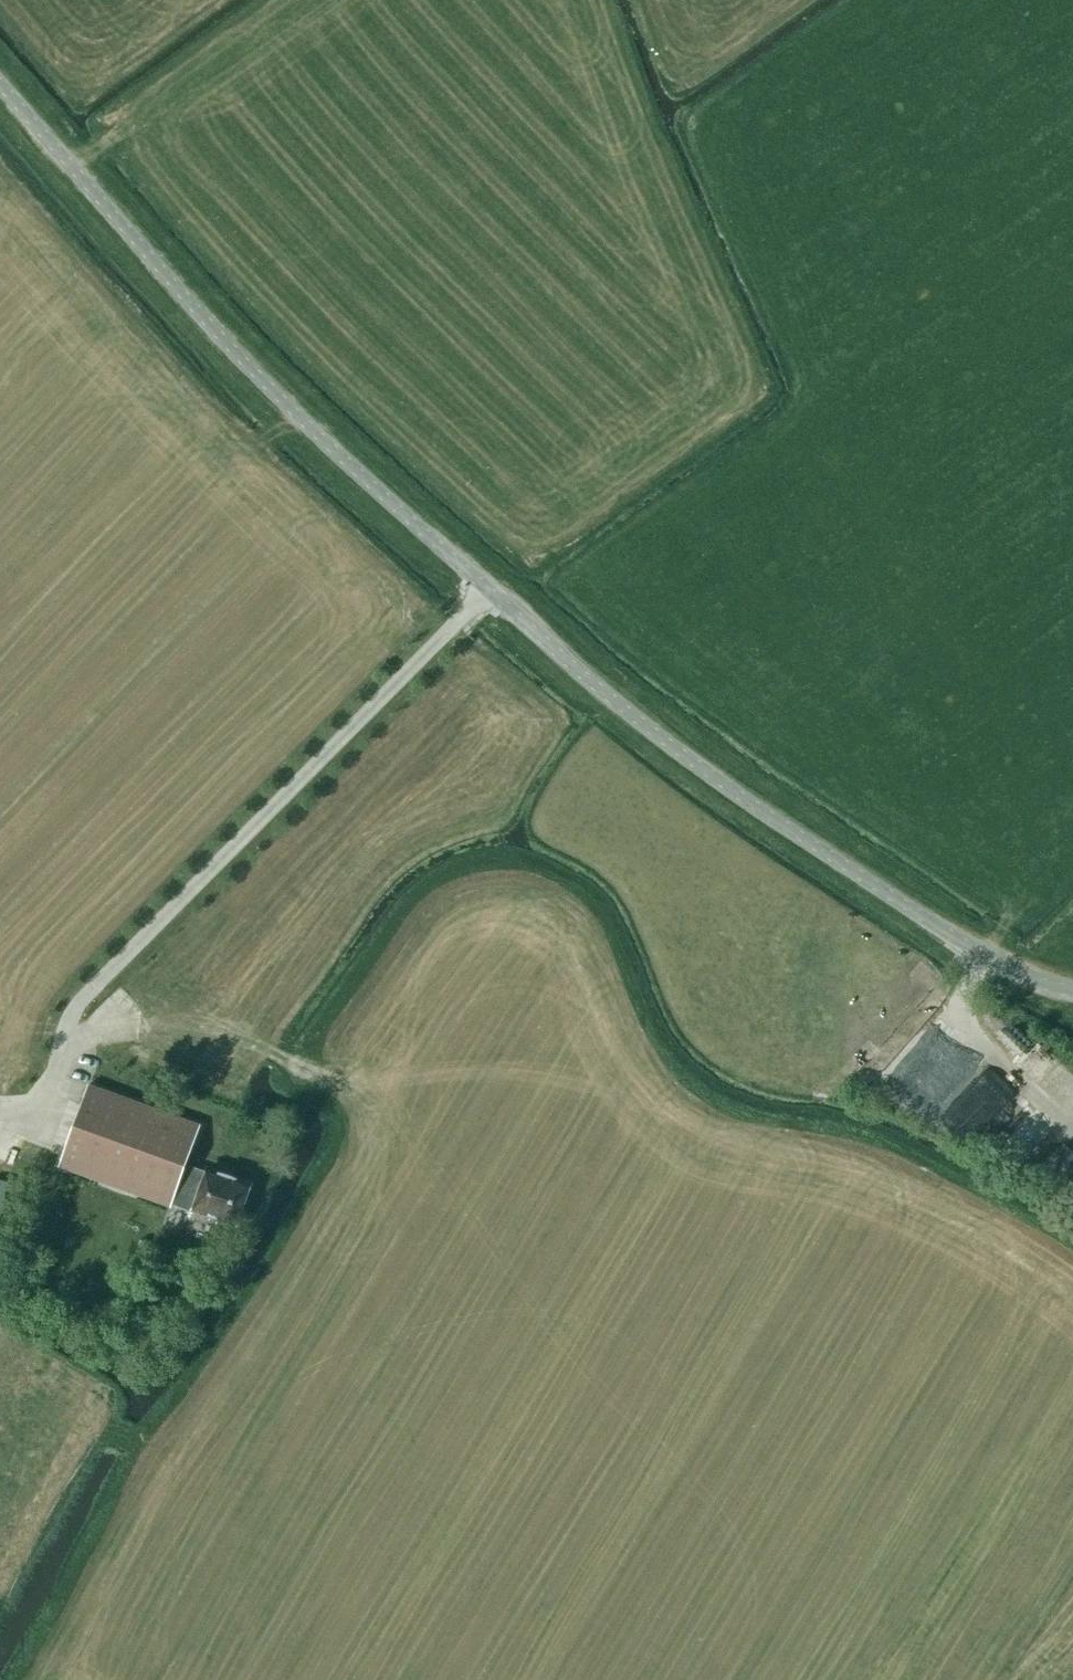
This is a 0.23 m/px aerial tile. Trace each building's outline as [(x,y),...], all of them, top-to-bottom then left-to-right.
[(940,1031),(903,1093),(936,1113),(973,1052),(940,1031)] [(203,1177),(185,1171),(201,1125),(89,1084),(58,1167),(171,1208),(177,1193),(195,1199),(190,1212),(237,1229),(253,1182),(207,1166),(203,1177)]
